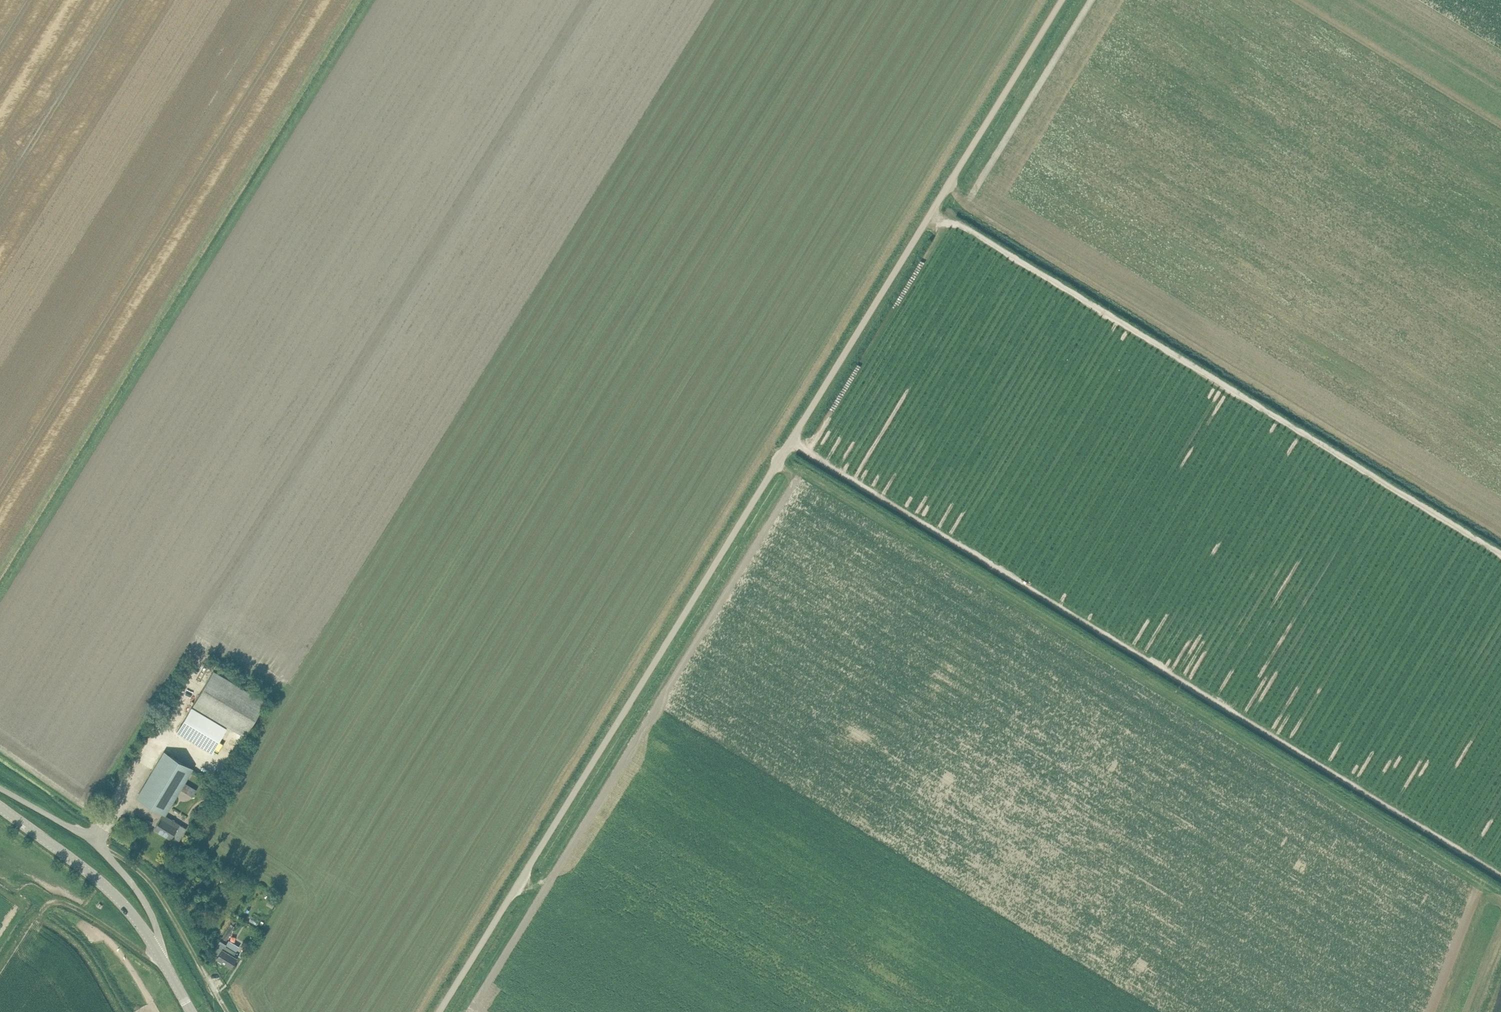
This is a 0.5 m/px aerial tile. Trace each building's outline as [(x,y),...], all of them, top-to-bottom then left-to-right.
[(207,645),(199,658),(202,660),(211,647),(207,645)] [(245,736),(265,701),(213,670),(193,705),(245,736)] [(177,731),(212,752),(227,727),(191,706),(177,731)] [(165,814),(170,805),(192,769),(164,752),(137,797),(165,814)] [(178,841),(186,829),(163,814),(154,829),(170,839),(172,837),(178,841)] [(231,967),(236,958),(233,956),(236,952),(225,945),(225,944),(220,940),(217,945),(212,952),(218,956),(216,958),(231,967)]
